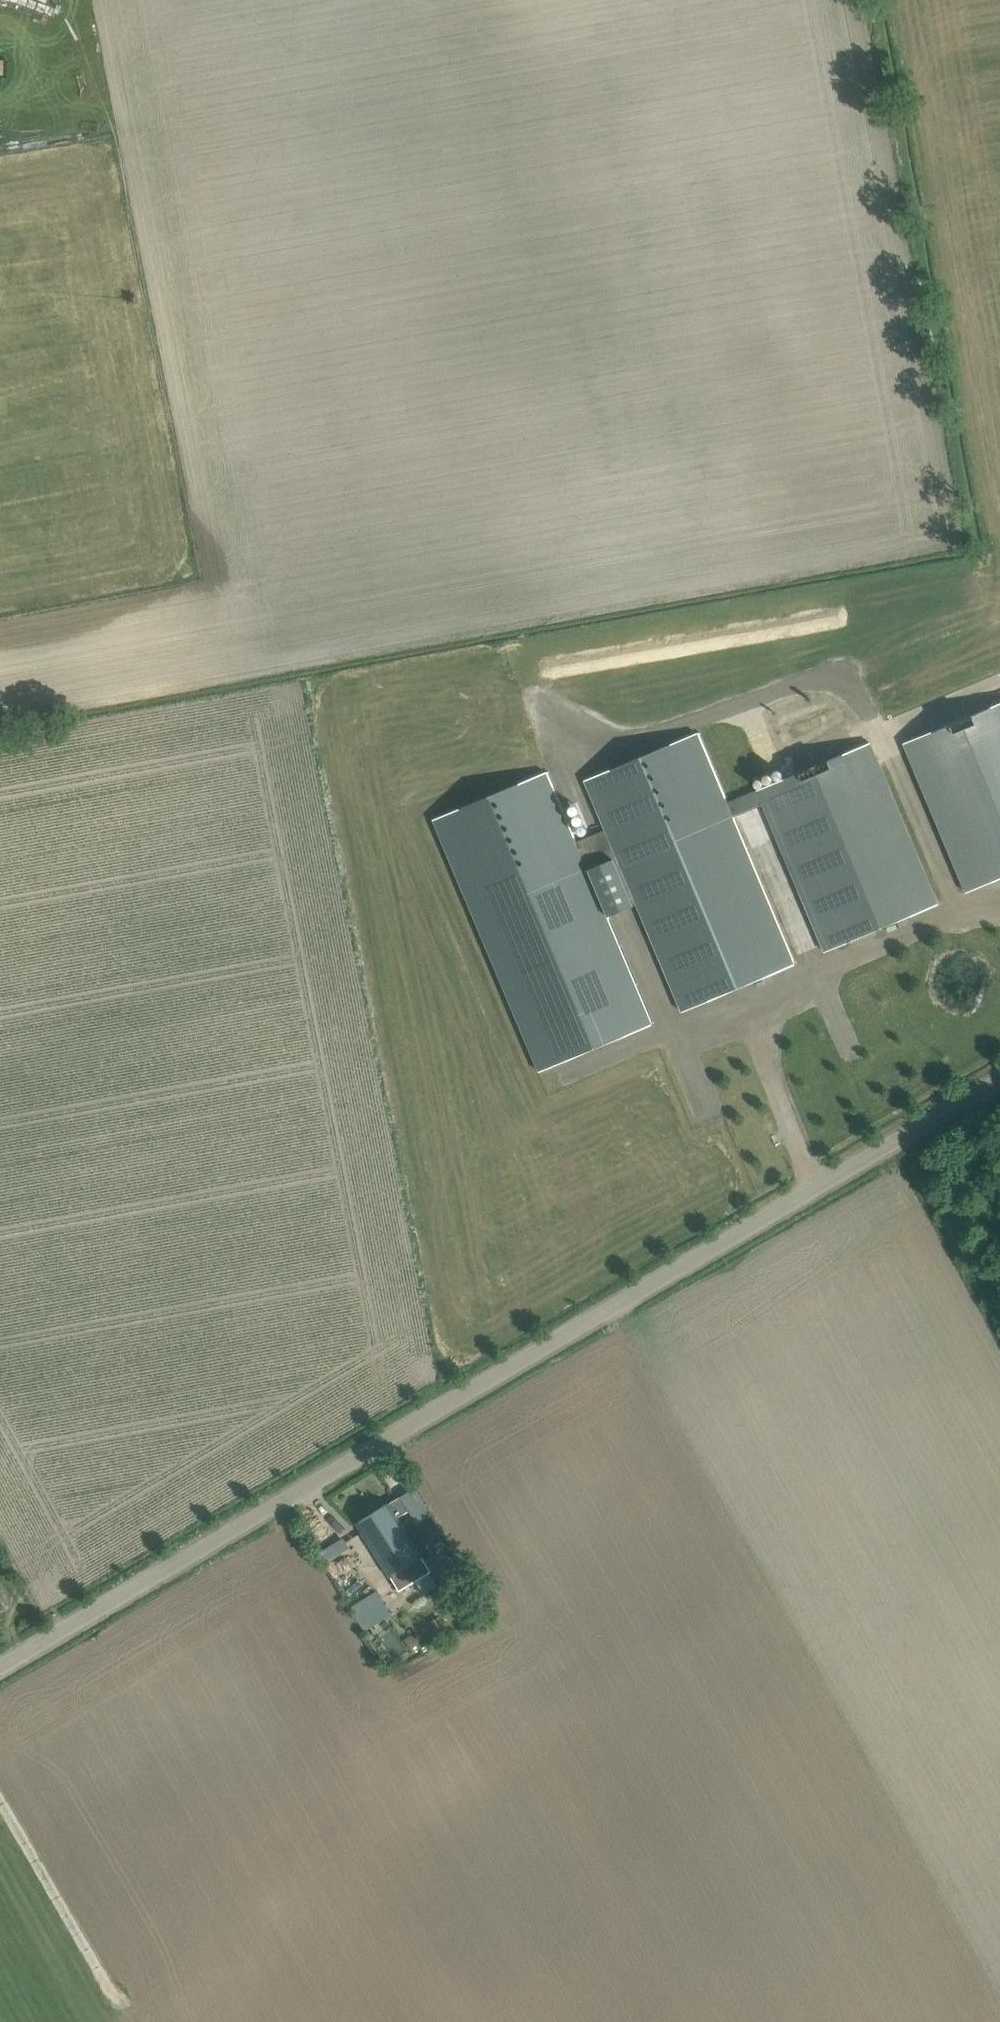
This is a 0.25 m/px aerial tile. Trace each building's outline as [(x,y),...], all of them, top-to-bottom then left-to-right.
[(966,891),(999,877),(999,703),(905,743),(966,891)] [(700,730),(585,779),(682,1010),(797,962),(736,817),(764,805),(825,950),(938,902),(871,742),(758,789),(730,801),(700,730)] [(435,821),(539,1071),(655,1022),(609,914),(637,903),(606,828),(578,840),(550,772),(435,821)] [(399,1516),(410,1509),(401,1495),(389,1503),(389,1502),(358,1521),(400,1590),(432,1571),(399,1516)] [(434,1521),(424,1528),(431,1541),(442,1535),(434,1521)] [(383,1619),(376,1609),(385,1603),(376,1590),(354,1605),(369,1628),(383,1619)]
